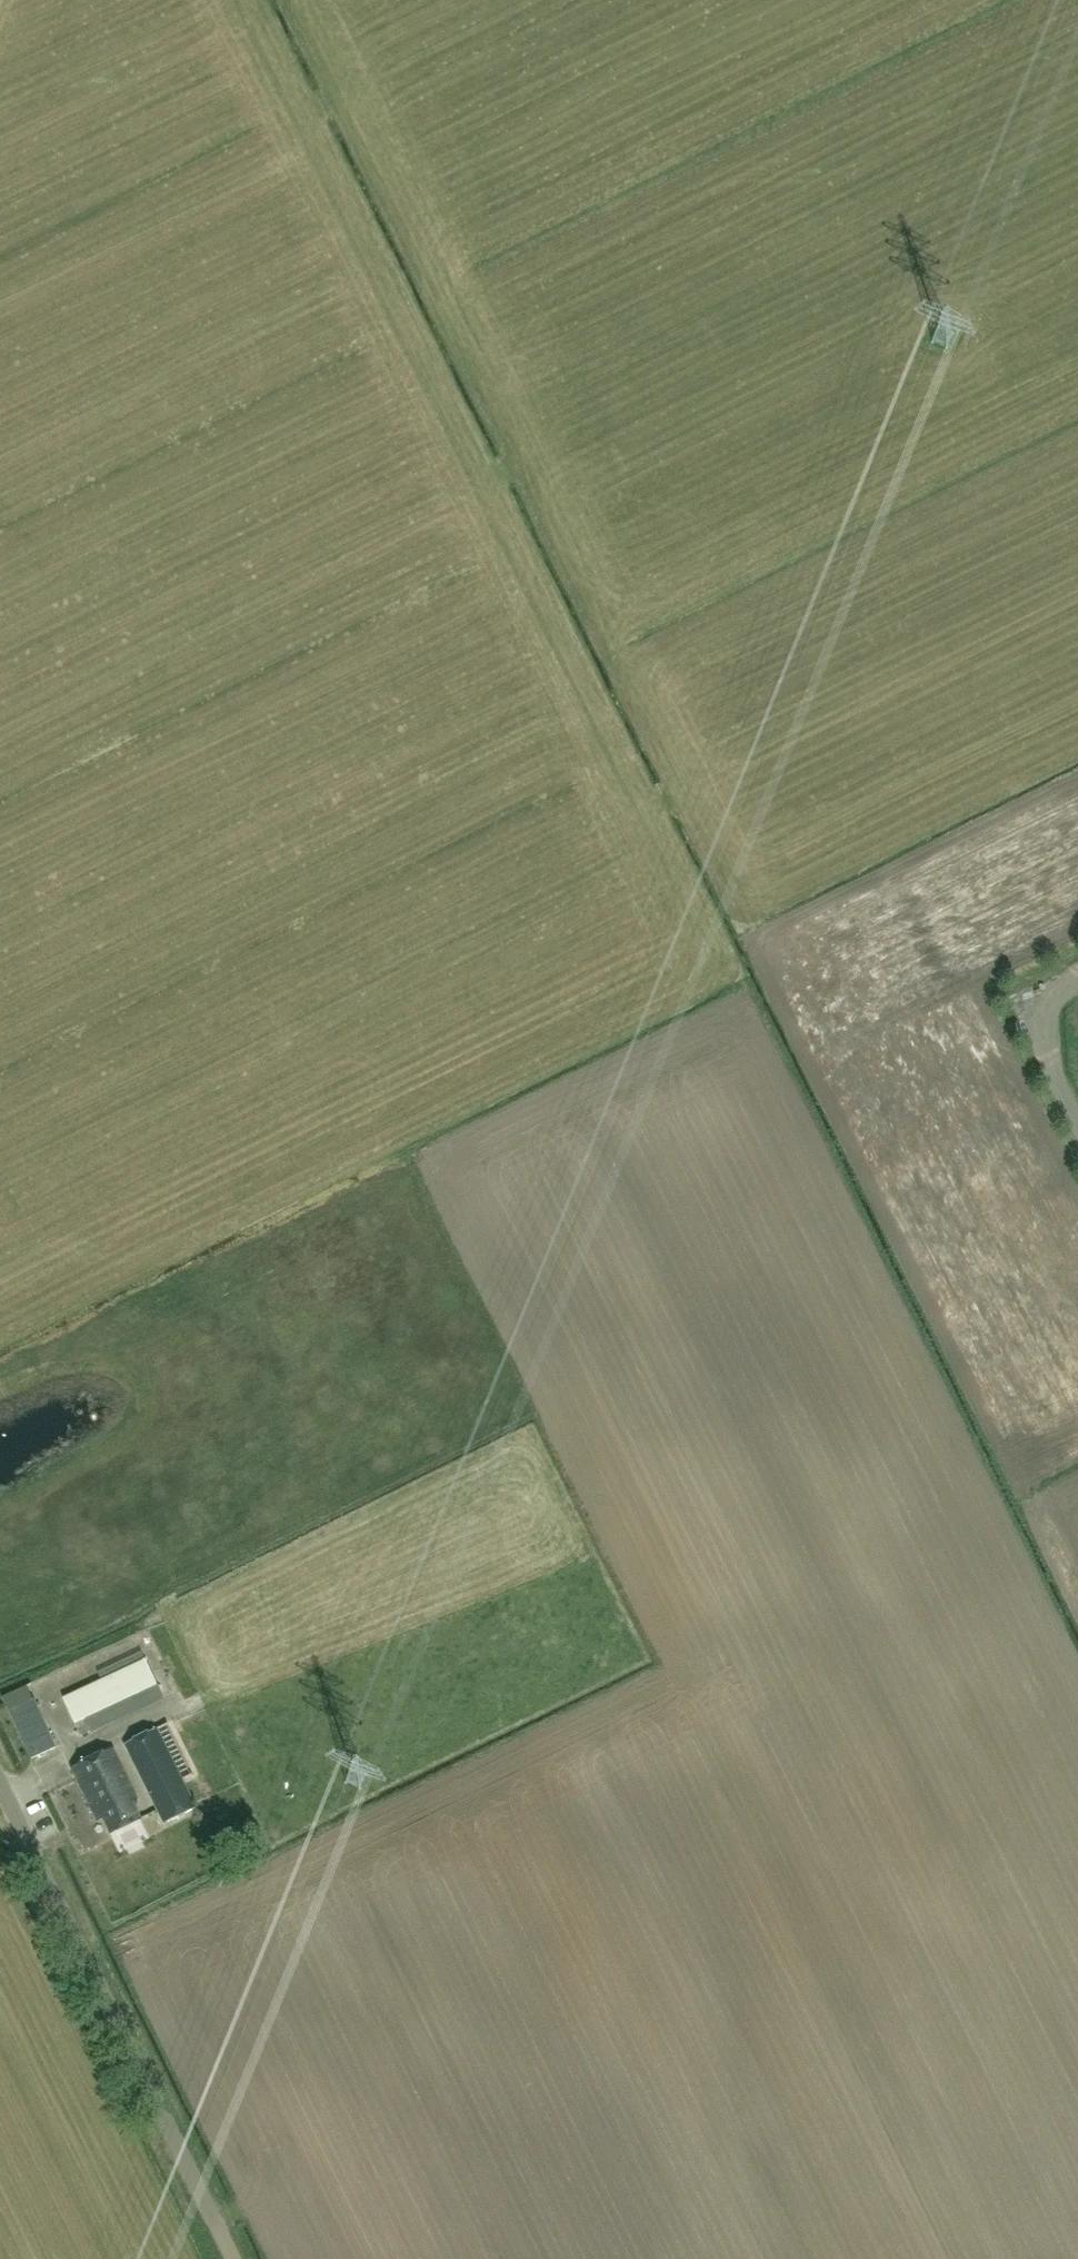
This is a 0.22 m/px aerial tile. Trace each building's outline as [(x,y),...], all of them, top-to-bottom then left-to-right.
[(144,1659),(62,1698),(74,1723),(84,1718),(156,1684),(144,1659)] [(34,1699),(7,1711),(29,1760),(57,1748),(34,1699)] [(159,1728),(124,1746),(163,1825),(198,1808),(159,1728)] [(114,1750),(74,1770),(98,1820),(104,1817),(111,1833),(140,1819),(132,1802),(137,1799),(114,1750)]
